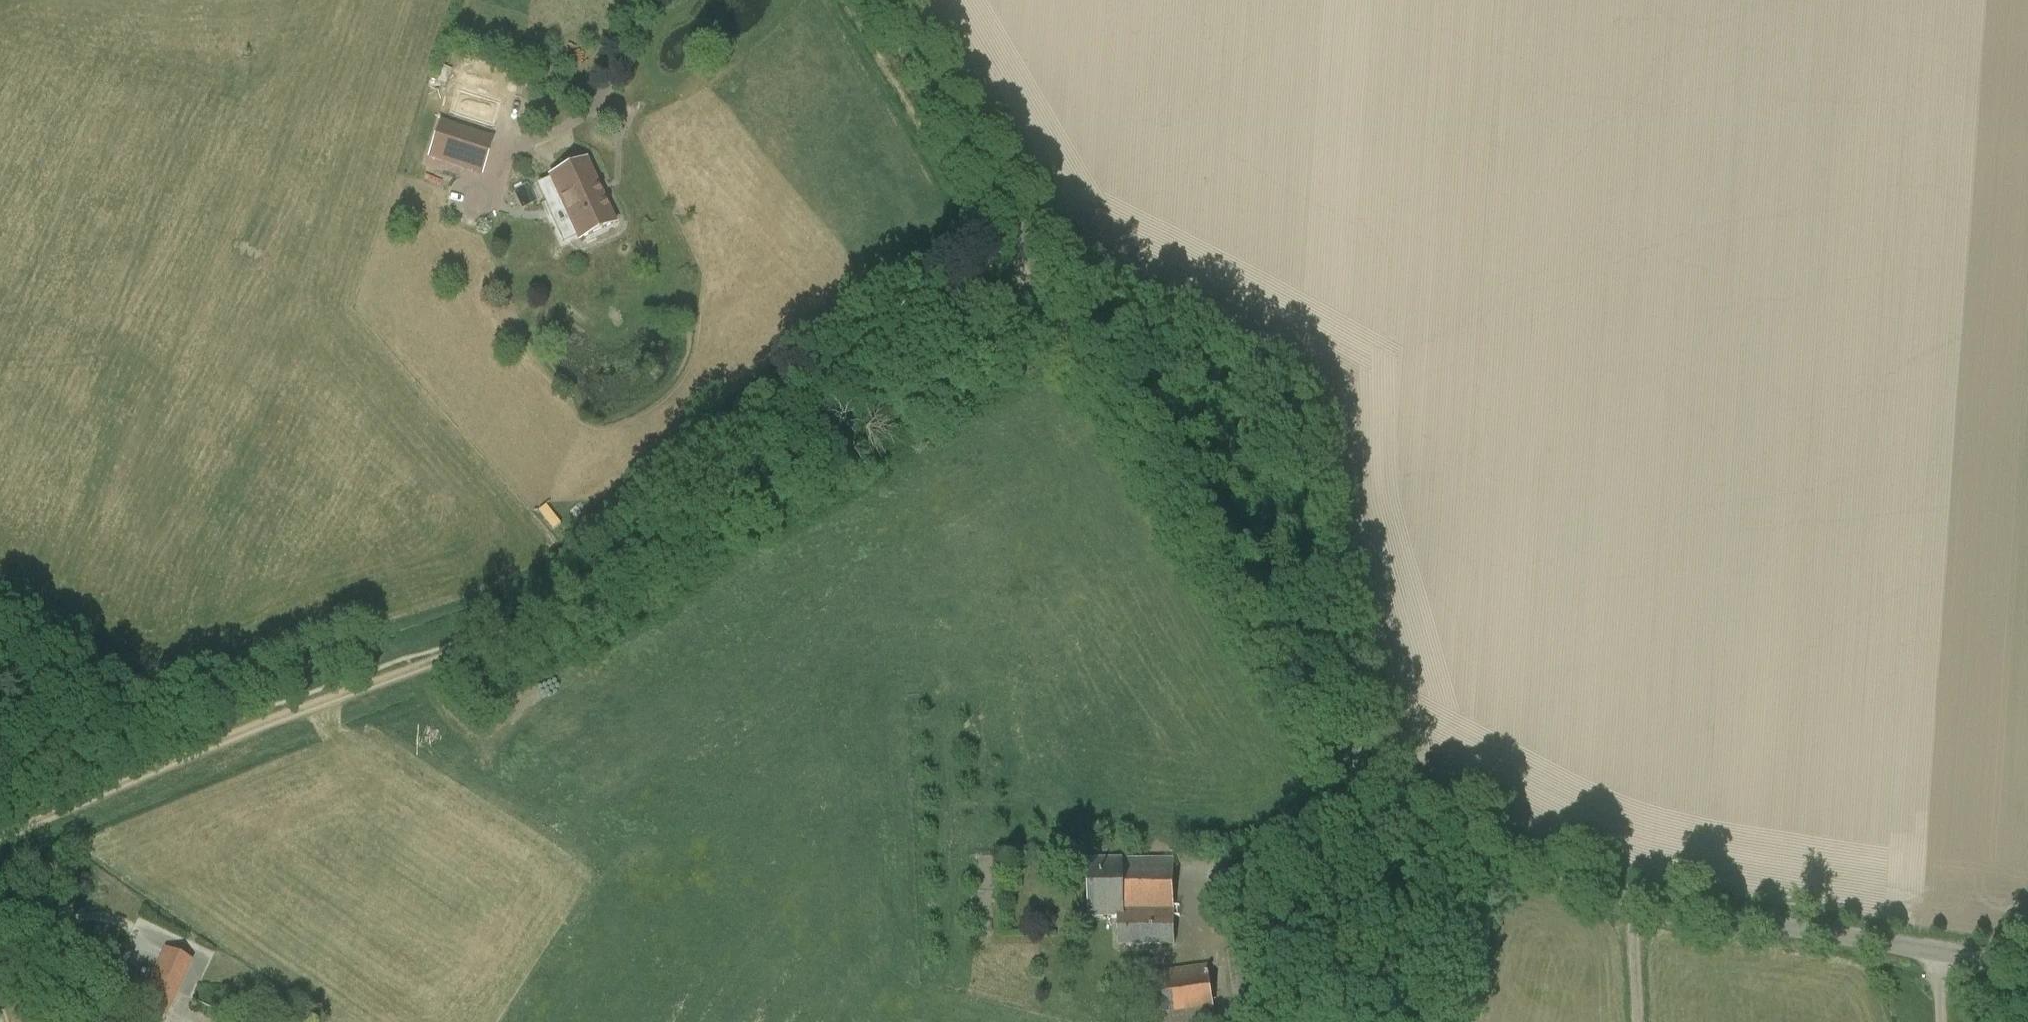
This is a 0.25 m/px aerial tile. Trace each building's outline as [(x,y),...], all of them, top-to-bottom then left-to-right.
[(440,119),(428,158),(482,175),(495,137),(440,119)] [(559,164),(562,171),(550,176),(579,240),(615,223),(586,159),(577,164),(574,157),(559,164)] [(1124,860),(1090,860),(1090,916),(1119,916),(1119,946),(1175,945),(1175,859),(1124,859),(1124,860)] [(158,962),(151,978),(169,986),(176,970),(158,962)] [(1156,1021),(1217,1021),(1215,1009),(1208,965),(1149,973),(1156,1017),(1156,1021)]
